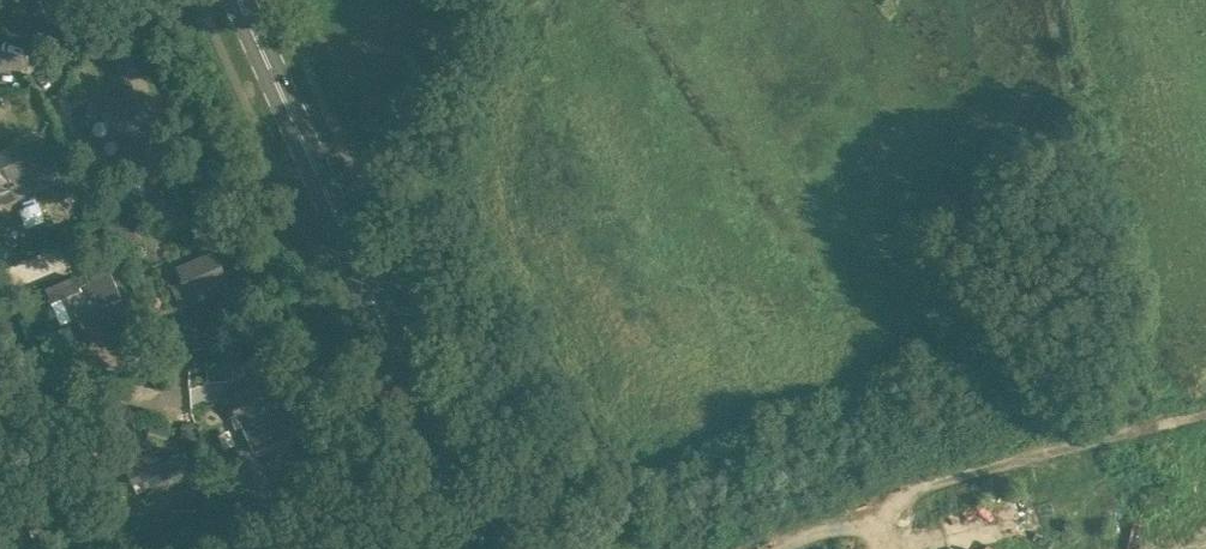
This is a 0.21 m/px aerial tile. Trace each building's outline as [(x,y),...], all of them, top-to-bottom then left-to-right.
[(45,27),(37,11),(24,18),(32,34),(45,27)] [(103,113),(113,135),(126,129),(148,120),(132,85),(104,97),(109,110),(103,113)] [(18,186),(19,186),(42,177),(33,155),(22,159),(17,146),(0,152),(0,224),(12,206),(7,203),(15,199),(11,189),(18,186)] [(206,200),(191,197),(187,214),(202,217),(206,200)] [(135,231),(117,219),(110,228),(128,241),(135,231)] [(70,258),(88,250),(82,237),(64,245),(70,258)] [(221,264),(211,268),(206,255),(177,267),(183,281),(178,283),(187,305),(231,286),(221,264)] [(123,295),(135,288),(119,258),(106,265),(123,295)] [(100,307),(90,285),(80,289),(74,276),(46,288),(61,324),(100,307)] [(234,409),(253,453),(305,431),(293,403),(287,406),(273,376),(234,394),(240,406),(234,409)] [(164,445),(169,428),(147,422),(142,440),(164,445)] [(189,443),(192,432),(182,429),(179,441),(189,443)] [(147,491),(149,495),(195,474),(185,452),(159,464),(153,451),(125,464),(131,478),(141,473),(149,490),(147,491)] [(251,484),(245,469),(224,479),(231,494),(251,484)] [(320,509),(313,493),(302,499),(309,514),(320,509)] [(268,542),(278,527),(266,518),(255,532),(268,542)] [(245,538),(221,538),(221,548),(245,548),(245,538)]
